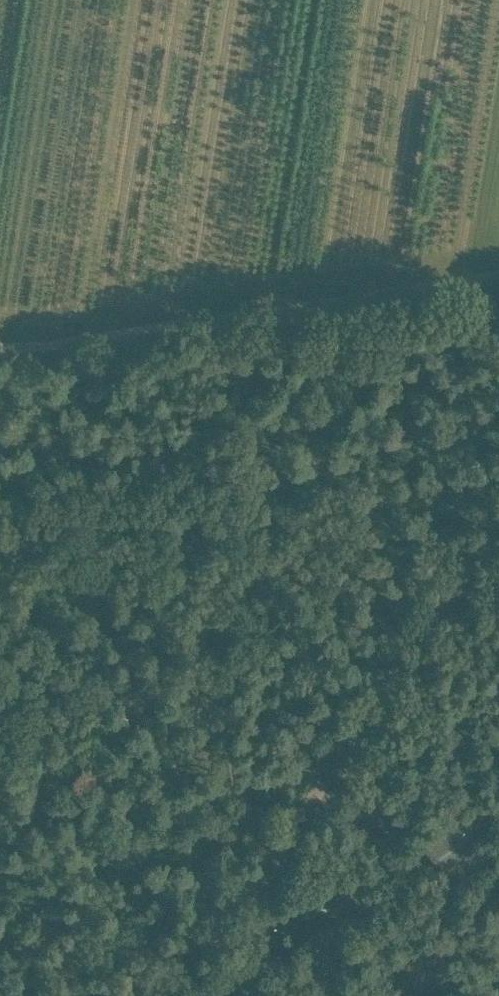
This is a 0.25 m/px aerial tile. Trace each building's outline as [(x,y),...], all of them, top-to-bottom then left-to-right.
[(496,819),(487,830),(498,840),(498,821),(496,819)] [(488,890),(498,905),(498,881),(488,890)]
